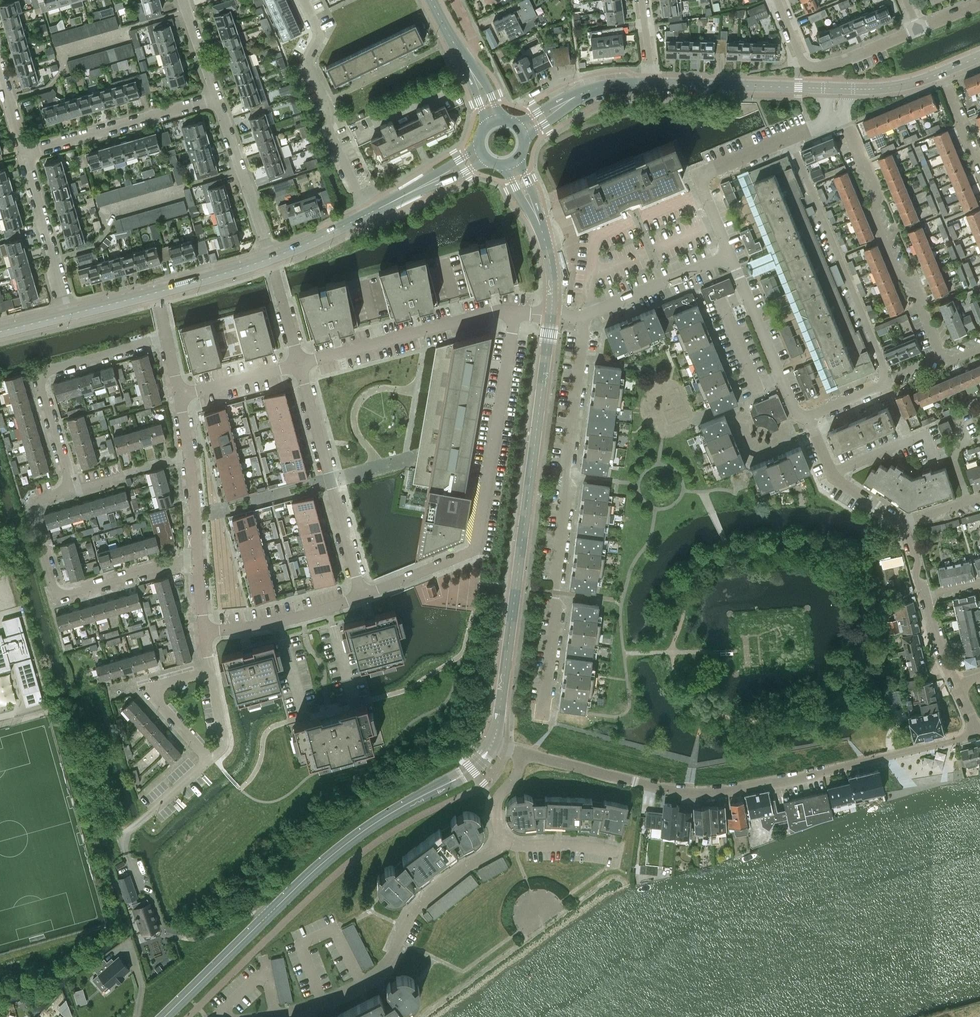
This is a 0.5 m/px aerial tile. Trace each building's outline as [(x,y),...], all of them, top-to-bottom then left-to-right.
[(1,17),(19,12),(23,11),(19,0),(17,0),(13,1),(9,2),(0,5),(0,12),(1,17)] [(42,11),(59,6),(57,0),(38,0),(40,6),(42,11)] [(135,3),(140,19),(140,21),(147,19),(161,15),(160,9),(162,8),(160,0),(147,0),(142,2),(135,3)] [(234,21),(230,10),(236,8),(236,4),(248,0),(229,0),(212,6),(215,15),(213,16),(217,27),(234,21)] [(287,2),(286,0),(270,0),(265,2),(269,10),(287,2)] [(493,22),(497,31),(506,26),(511,37),(509,38),(523,32),(520,24),(537,16),(529,0),(523,0),(518,2),(518,3),(521,8),(493,22)] [(621,0),(604,0),(606,11),(622,9),(621,0)] [(801,1),(806,12),(819,7),(816,0),(804,0),(801,1)] [(676,1),(660,4),(662,16),(668,15),(669,21),(682,19),(681,13),(682,12),(681,1),(676,1)] [(272,17),(291,9),(287,2),(269,10),(272,17)] [(754,14),(766,9),(763,3),(748,9),(750,16),(754,14)] [(255,9),(257,14),(263,12),(264,12),(261,6),(255,9)] [(874,11),(879,24),(884,22),(886,24),(890,22),(891,20),(885,6),(874,11)] [(276,25),(294,17),(291,9),(272,17),(276,25)] [(624,21),(622,9),(606,11),(607,24),(624,21)] [(754,14),(756,20),(768,15),(766,9),(754,14)] [(810,23),(822,18),(819,11),(808,16),(810,23)] [(879,24),(874,11),(862,16),(868,29),(870,31),(874,29),(875,26),(879,24)] [(1,17),(5,29),(22,24),(19,12),(1,17)] [(750,16),(747,17),(749,26),(757,23),(756,20),(754,14),(750,16)] [(109,18),(112,29),(118,27),(115,16),(109,18)] [(851,20),(856,34),(861,32),(863,34),(867,32),(868,29),(862,16),(851,20)] [(279,33),(297,24),(294,17),(276,25),(279,33)] [(109,18),(103,19),(107,31),(112,29),(109,18)] [(107,31),(103,19),(98,21),(101,33),(107,31)] [(839,25),(845,39),(856,34),(851,20),(839,25)] [(98,21),(92,23),(95,34),(101,33),(98,21)] [(163,21),(149,25),(150,31),(149,31),(152,43),(174,37),(170,25),(165,26),(163,21)] [(238,33),(234,21),(217,27),(221,38),(238,33)] [(665,40),(665,57),(677,57),(678,41),(678,30),(682,29),(686,29),(685,21),(681,22),(669,24),(670,31),(666,31),(665,40)] [(95,34),(92,23),(86,24),(89,36),(95,34)] [(385,38),(394,56),(406,50),(407,52),(412,49),(411,48),(424,41),(419,31),(421,30),(418,25),(416,26),(415,23),(385,38)] [(5,29),(8,40),(25,35),(22,24),(5,29)] [(86,24),(80,26),(84,38),(89,36),(86,24)] [(297,24),(279,33),(283,41),(301,32),(297,24)] [(828,30),(833,44),(845,39),(839,25),(828,30)] [(84,38),(80,26),(74,28),(78,39),(84,38)] [(622,26),(586,31),(590,61),(614,57),(613,53),(623,52),(622,41),(624,41),(622,26)] [(74,28),(69,29),(72,41),(78,39),(74,28)] [(72,41),(69,29),(63,31),(66,43),(72,41)] [(833,44),(828,30),(816,35),(822,49),(822,48),(824,50),(828,48),(829,45),(833,44)] [(63,31),(57,33),(61,44),(66,43),(63,31)] [(55,46),(61,44),(57,33),(51,34),(55,46)] [(225,50),(242,44),(238,33),(221,38),(225,50)] [(8,40),(12,52),(29,47),(25,35),(8,40)] [(174,37),(152,43),(155,54),(160,53),(177,48),(174,37)] [(394,56),(385,38),(356,52),(364,70),(377,64),(378,66),(382,64),(381,62),(394,56)] [(720,52),(720,39),(713,39),(713,42),(702,41),(701,58),(713,58),(714,52),(720,52)] [(738,59),(738,42),(726,42),(726,39),(720,39),(720,52),(726,52),(725,59),(738,59)] [(813,39),(806,43),(809,50),(816,47),(813,39)] [(677,57),(689,58),(690,41),(678,41),(677,57)] [(701,58),(702,41),(690,41),(689,58),(701,58)] [(750,59),(750,43),(738,42),(738,59),(750,59)] [(131,43),(125,45),(128,56),(134,54),(131,43)] [(762,59),(762,43),(750,43),(750,59),(762,59)] [(762,43),(762,59),(779,60),(780,43),(762,43)] [(246,55),(242,44),(225,50),(229,61),(246,55)] [(543,48),(545,52),(528,60),(526,56),(512,63),(521,80),(529,77),(535,74),(534,73),(551,65),(554,64),(555,64),(569,62),(567,44),(547,46),(543,48)] [(119,46),(122,58),(128,56),(125,45),(119,46)] [(113,48),(117,60),(122,58),(119,46),(113,48)] [(12,52),(15,63),(32,58),(29,47),(12,52)] [(107,50),(111,61),(117,60),(113,48),(107,50)] [(163,65),(180,60),(177,48),(160,53),(163,65)] [(102,51),(105,63),(111,61),(107,50),(102,51)] [(96,53),(99,65),(105,63),(102,51),(96,53)] [(364,70),(356,52),(326,66),(327,69),(325,70),(327,75),(329,74),(335,84),(347,78),(348,80),(351,79),(353,78),(352,76),(364,70)] [(90,55),(94,66),(99,65),(96,53),(90,55)] [(229,61),(233,72),(253,65),(250,54),(246,55),(229,61)] [(84,56),(88,68),(94,66),(90,55),(84,56)] [(79,58),(82,70),(88,68),(84,56),(79,58)] [(15,63),(18,75),(35,70),(32,58),(15,63)] [(73,60),(76,71),(82,70),(79,58),(73,60)] [(76,71),(73,60),(67,61),(70,73),(76,71)] [(184,71),(180,60),(163,65),(167,76),(184,71)] [(253,65),(233,72),(236,84),(259,76),(255,65),(253,65)] [(35,70),(18,75),(22,87),(29,85),(32,84),(33,85),(37,84),(37,82),(39,82),(37,75),(40,74),(38,69),(35,70)] [(167,76),(162,78),(166,89),(187,83),(184,71),(167,76)] [(142,78),(141,74),(122,79),(128,101),(140,97),(140,95),(145,94),(141,79),(142,78)] [(979,91),(979,85),(976,74),(974,75),(974,74),(970,75),(971,76),(964,79),(971,94),(979,91)] [(259,76),(236,84),(240,95),(263,87),(259,76)] [(141,79),(145,94),(151,92),(147,77),(142,78),(141,79)] [(128,101),(122,79),(111,83),(112,87),(117,104),(128,101)] [(117,104),(112,87),(100,90),(105,107),(117,104)] [(263,87),(240,95),(244,107),(249,106),(251,111),(263,107),(269,105),(263,87)] [(51,91),(59,121),(71,117),(66,100),(65,97),(60,99),(55,96),(56,92),(53,88),(51,91)] [(105,107),(100,90),(89,94),(94,111),(105,107)] [(59,121),(51,91),(39,94),(41,101),(47,99),(49,105),(43,107),(42,107),(43,109),(41,109),(43,114),(44,113),(47,124),(59,121)] [(920,97),(927,113),(938,108),(932,93),(930,93),(929,92),(926,94),(926,95),(920,97)] [(94,111),(89,94),(77,97),(82,114),(94,111)] [(71,117),(82,114),(77,97),(66,100),(71,117)] [(909,102),(915,118),(927,113),(920,97),(918,98),(918,97),(915,99),(915,100),(909,102)] [(898,107),(904,122),(915,118),(909,102),(907,103),(907,102),(903,103),(904,104),(898,107)] [(453,124),(453,120),(450,117),(444,106),(432,112),(428,104),(416,109),(420,117),(395,129),(392,121),(380,126),(384,134),(371,140),(376,152),(376,156),(380,159),(381,161),(454,126),(453,124)] [(248,119),(252,130),(269,124),(263,107),(251,111),(253,117),(248,119)] [(887,111),(893,127),(904,122),(898,107),(896,108),(896,107),(892,108),(892,109),(887,111)] [(875,116),(882,132),(893,127),(887,111),(885,112),(884,111),(881,113),(881,114),(875,116)] [(882,132),(875,116),(873,117),(873,116),(870,118),(864,121),(870,137),(882,132)] [(182,127),(185,139),(206,132),(203,121),(186,126),(182,127)] [(252,130),(256,142),(273,136),(269,124),(252,130)] [(938,144),(951,139),(947,130),(934,135),(938,144)] [(162,133),(165,144),(171,143),(168,131),(162,133)] [(165,144),(162,133),(156,134),(155,132),(144,136),(149,153),(160,149),(159,146),(165,144)] [(210,144),(206,132),(185,139),(189,150),(210,144)] [(256,142),(260,153),(281,146),(277,135),(273,136),(256,142)] [(132,139),(137,156),(149,153),(144,136),(132,139)] [(823,141),(829,156),(839,151),(833,137),(823,141)] [(121,142),(126,160),(137,156),(132,139),(121,142)] [(951,139),(938,144),(942,154),(955,148),(951,139)] [(596,173),(596,172),(556,189),(563,205),(568,203),(576,223),(619,205),(617,199),(637,191),(639,196),(682,179),(674,159),(679,157),(673,141),(633,157),(633,158),(636,157),(636,159),(594,176),(594,174),(596,173)] [(812,146),(818,160),(829,156),(823,141),(812,146)] [(109,146),(114,163),(126,160),(121,142),(109,146)] [(213,155),(210,144),(189,150),(192,162),(213,155)] [(98,149),(102,166),(114,163),(109,146),(98,149)] [(260,153),(264,164),(285,157),(281,146),(260,153)] [(801,150),(807,165),(818,160),(812,146),(801,150)] [(955,148),(942,154),(946,163),(959,157),(955,148)] [(81,155),(84,166),(89,165),(91,170),(102,166),(98,149),(86,152),(86,153),(81,155)] [(879,159),(883,169),(896,164),(892,153),(879,159)] [(84,166),(81,155),(74,156),(78,168),(84,166)] [(213,155),(192,162),(197,179),(218,173),(216,167),(217,167),(213,155)] [(285,157),(264,164),(268,176),(270,175),(271,181),(287,176),(294,173),(288,156),(285,157)] [(809,318),(837,386),(875,371),(876,370),(871,360),(872,359),(868,349),(867,349),(859,330),(856,332),(800,197),(804,196),(796,177),(792,166),(792,167),(787,156),(786,157),(749,172),(757,192),(754,200),(778,257),(801,314),(809,318)] [(959,157),(946,163),(950,172),(963,167),(959,157)] [(317,158),(306,162),(308,169),(319,166),(317,158)] [(48,177),(65,172),(61,160),(44,165),(48,177)] [(10,178),(6,167),(4,167),(3,161),(0,162),(0,181),(10,178)] [(901,175),(896,164),(883,169),(888,180),(901,175)] [(179,166),(172,167),(177,185),(184,183),(179,166)] [(963,167),(950,172),(953,181),(966,176),(963,167)] [(825,177),(824,174),(821,168),(811,172),(814,182),(825,177)] [(834,177),(839,188),(852,182),(847,171),(834,177)] [(48,177),(51,188),(68,183),(65,172),(48,177)] [(164,175),(168,186),(174,184),(170,173),(164,175)] [(306,173),(298,176),(299,182),(308,179),(306,173)] [(168,186),(164,175),(159,176),(162,188),(168,186)] [(905,186),(901,175),(888,180),(892,191),(905,186)] [(162,188),(159,176),(153,178),(156,189),(162,188)] [(966,176),(953,181),(957,190),(970,185),(966,176)] [(0,181),(0,193),(13,189),(10,178),(0,181)] [(156,189),(153,178),(147,180),(150,191),(156,189)] [(218,179),(202,184),(207,202),(211,201),(228,196),(224,184),(223,184),(221,178),(218,179)] [(293,178),(273,185),(275,192),(295,185),(293,178)] [(150,191),(147,180),(141,181),(145,193),(150,191)] [(730,180),(720,184),(726,198),(724,199),(727,208),(734,205),(734,204),(739,202),(730,180)] [(136,183),(139,194),(145,193),(141,181),(136,183)] [(852,182),(839,188),(843,198),(856,193),(852,182)] [(68,183),(51,188),(54,200),(71,195),(68,183)] [(130,185),(133,196),(139,194),(136,183),(130,185)] [(124,186),(127,198),(133,196),(130,185),(124,186)] [(970,185),(957,190),(961,200),(974,194),(970,185)] [(118,188),(122,199),(127,198),(124,186),(118,188)] [(897,202),(910,197),(905,186),(892,191),(897,202)] [(113,190),(116,201),(122,199),(118,188),(113,190)] [(0,193),(0,206),(16,201),(13,189),(0,193)] [(107,191),(110,203),(116,201),(113,190),(107,191)] [(101,193),(104,204),(110,203),(107,191),(101,193)] [(300,199),(306,218),(321,213),(318,206),(325,203),(320,191),(314,193),(314,192),(306,195),(307,197),(300,199)] [(104,204),(101,193),(95,195),(98,206),(104,204)] [(843,198),(848,209),(861,204),(856,193),(843,198)] [(974,194),(961,200),(965,210),(978,204),(974,194)] [(54,200),(58,211),(75,206),(71,195),(54,200)] [(192,196),(186,198),(189,207),(194,205),(195,205),(192,196)] [(228,196),(211,201),(214,212),(231,207),(228,196)] [(914,207),(910,197),(897,202),(901,213),(914,207)] [(306,218),(300,199),(293,202),(293,200),(285,202),(285,203),(279,205),(283,218),(289,216),(292,223),(306,218)] [(183,200),(177,202),(181,214),(187,212),(183,200)] [(0,206),(0,209),(2,218),(20,213),(16,201),(0,206)] [(175,215),(181,214),(177,202),(172,204),(175,215)] [(169,217),(175,215),(172,204),(166,205),(169,217)] [(865,214),(861,204),(848,209),(852,220),(865,214)] [(163,219),(169,217),(166,205),(160,207),(163,219)] [(58,211),(61,223),(78,218),(75,206),(58,211)] [(158,220),(163,219),(160,207),(154,209),(158,220)] [(231,207),(214,212),(217,224),(235,219),(231,207)] [(914,207),(901,213),(906,224),(919,219),(914,207)] [(152,222),(158,220),(154,209),(149,210),(152,222)] [(979,220),(979,209),(967,215),(971,223),(979,220)] [(146,224),(152,222),(149,210),(143,212),(146,224)] [(140,225),(146,224),(143,212),(137,214),(140,225)] [(20,213),(2,218),(6,229),(4,230),(5,236),(20,232),(18,226),(23,225),(20,213)] [(135,227),(140,225),(137,214),(131,215),(135,227)] [(870,226),(865,214),(852,220),(857,231),(870,226)] [(130,228),(135,227),(131,215),(126,217),(129,229),(130,228)] [(126,229),(129,229),(126,217),(120,219),(123,230),(126,229)] [(61,223),(64,234),(81,230),(78,218),(61,223)] [(117,232),(122,231),(123,230),(120,219),(114,220),(117,232)] [(235,219),(217,224),(221,235),(238,230),(235,219)] [(975,233),(979,230),(979,220),(971,223),(975,233)] [(156,224),(150,226),(152,232),(158,231),(156,224)] [(874,237),(870,226),(857,231),(861,242),(874,237)] [(909,232),(913,242),(927,237),(922,226),(909,232)] [(749,228),(740,232),(749,254),(750,255),(754,253),(759,251),(762,250),(763,249),(760,241),(758,241),(756,243),(750,228),(749,228)] [(81,230),(64,234),(68,246),(75,244),(76,249),(86,246),(85,241),(81,230)] [(217,236),(220,248),(241,242),(238,230),(221,235),(217,236)] [(0,244),(0,249),(2,256),(8,255),(25,250),(22,238),(21,238),(20,232),(5,236),(7,242),(1,244),(0,244)] [(518,284),(507,241),(506,241),(505,236),(485,241),(489,256),(481,258),(477,243),(458,249),(460,253),(459,254),(470,297),(490,291),(489,288),(497,286),(498,289),(518,284)] [(163,247),(166,260),(171,258),(173,264),(185,260),(180,243),(178,237),(173,239),(175,245),(168,247),(168,246),(163,247)] [(931,248),(927,237),(913,242),(918,253),(931,248)] [(202,253),(198,241),(193,243),(192,240),(180,243),(185,260),(197,257),(196,255),(202,253)] [(198,241),(202,253),(208,252),(204,240),(198,241)] [(864,250),(869,260),(882,255),(878,244),(864,250)] [(144,249),(149,266),(161,263),(160,262),(166,260),(163,247),(157,249),(156,246),(144,249)] [(936,258),(931,248),(918,253),(922,264),(936,258)] [(133,253),(137,270),(149,266),(144,249),(133,253)] [(25,250),(8,255),(11,266),(29,261),(25,250)] [(103,280),(98,262),(89,265),(88,260),(96,257),(95,251),(77,256),(80,268),(78,268),(81,277),(89,275),(91,283),(103,280)] [(771,252),(749,262),(751,267),(755,276),(777,266),(774,258),(771,252)] [(121,256),(126,273),(137,270),(133,253),(121,256)] [(886,266),(882,255),(869,260),(873,271),(886,266)] [(109,259),(114,276),(126,273),(121,256),(109,259)] [(418,311),(438,305),(427,262),(426,263),(425,258),(406,263),(410,278),(401,280),(397,265),(378,270),(380,275),(379,275),(390,318),(410,313),(409,309),(418,307),(418,311)] [(940,269),(936,258),(922,264),(927,275),(940,269)] [(98,262),(103,280),(114,276),(109,259),(98,262)] [(11,266),(8,267),(11,279),(15,278),(32,273),(29,261),(11,266)] [(891,277),(886,266),(873,271),(878,282),(891,277)] [(944,280),(940,269),(927,275),(931,285),(944,280)] [(32,273),(15,278),(18,289),(35,284),(32,273)] [(763,296),(767,304),(774,301),(774,300),(783,296),(774,275),(760,280),(766,295),(763,296)] [(895,287),(891,277),(878,282),(882,293),(895,287)] [(706,303),(734,291),(729,278),(700,289),(706,303)] [(339,332),(359,327),(347,284),(346,284),(345,279),(326,284),(330,299),(321,301),(318,286),(298,291),(300,296),(299,296),(310,340),(330,334),(329,331),(338,328),(339,332)] [(944,280),(931,285),(936,297),(949,292),(944,280)] [(1,294),(0,294),(0,311),(5,310),(5,309),(22,304),(23,306),(31,303),(30,298),(39,296),(35,284),(18,289),(20,296),(3,301),(1,294)] [(887,304),(900,298),(895,287),(882,293),(887,304)] [(662,318),(697,304),(692,293),(658,307),(662,318)] [(905,310),(900,298),(887,304),(892,315),(905,310)] [(940,304),(945,316),(952,313),(953,315),(959,313),(953,299),(940,304)] [(970,302),(972,307),(978,305),(976,299),(970,302)] [(686,347),(693,363),(717,353),(711,339),(711,341),(709,342),(705,333),(708,332),(708,333),(708,332),(706,326),(705,326),(705,327),(703,328),(699,319),(702,318),(702,319),(703,319),(697,304),(662,318),(659,320),(664,333),(665,332),(669,331),(678,327),(679,331),(676,332),(676,331),(675,332),(683,349),(686,347)] [(277,349),(265,305),(233,314),(237,327),(248,324),(250,332),(242,334),(244,344),(241,344),(245,357),(277,349)] [(648,340),(664,333),(659,320),(654,308),(639,314),(640,315),(641,314),(642,317),(633,320),(632,318),(633,318),(633,317),(626,320),(626,321),(627,320),(628,323),(619,326),(618,324),(619,323),(604,329),(614,353),(631,347),(632,350),(650,343),(649,342),(649,343),(648,340)] [(952,313),(945,316),(947,321),(949,320),(956,337),(967,332),(976,328),(970,314),(961,318),(959,313),(953,315),(952,313)] [(896,318),(897,321),(898,323),(908,319),(906,314),(896,318)] [(210,320),(178,329),(190,372),(222,363),(218,351),(215,351),(213,342),(204,344),(202,336),(214,333),(210,320)] [(780,328),(789,350),(792,357),(804,352),(798,338),(795,339),(789,324),(780,328)] [(491,332),(436,347),(418,449),(412,483),(428,486),(424,510),(417,554),(463,535),(470,491),(464,490),(491,332)] [(904,337),(905,341),(911,355),(922,351),(914,333),(904,337)] [(911,355),(905,341),(895,345),(901,360),(911,355)] [(901,360),(895,345),(893,342),(882,346),(890,364),(901,360)] [(717,353),(693,363),(699,379),(696,381),(696,380),(703,398),(703,397),(706,396),(713,413),(737,403),(731,388),(731,390),(729,391),(726,382),(728,381),(729,381),(726,375),(725,375),(726,375),(723,376),(719,367),(722,366),(722,368),(723,368),(717,353)] [(131,359),(135,371),(151,366),(147,354),(131,359)] [(806,365),(794,370),(806,400),(814,397),(813,396),(818,394),(812,379),(816,377),(811,363),(806,365)] [(590,402),(588,417),(614,421),(616,407),(615,407),(616,403),(619,404),(620,405),(622,386),(618,386),(619,382),(621,368),(594,364),(592,380),(593,380),(593,379),(596,379),(594,389),(592,388),(591,388),(591,395),(591,394),(594,394),(592,404),(590,404),(590,402)] [(971,369),(977,382),(979,381),(979,365),(971,369)] [(100,370),(105,386),(117,382),(113,366),(100,370)] [(135,371),(138,383),(154,378),(151,366),(135,371)] [(977,382),(971,369),(960,374),(966,387),(977,382)] [(100,370),(89,373),(93,389),(105,386),(100,370)] [(93,389),(89,373),(77,377),(82,393),(93,389)] [(960,374),(949,378),(955,391),(966,387),(960,374)] [(5,379),(9,391),(25,387),(21,375),(5,379)] [(77,377),(65,380),(70,396),(82,393),(77,377)] [(138,383),(142,394),(158,390),(154,378),(138,383)] [(955,391),(949,378),(938,383),(944,396),(955,391)] [(58,400),(70,396),(65,380),(53,384),(58,400)] [(938,383),(928,387),(933,400),(944,396),(938,383)] [(28,399),(25,387),(9,391),(12,403),(28,399)] [(922,405),(933,400),(928,387),(916,392),(917,393),(920,402),(922,405)] [(263,395),(266,408),(291,402),(290,397),(287,398),(286,396),(285,391),(284,389),(279,391),(279,390),(263,395)] [(161,402),(158,390),(142,394),(145,406),(161,402)] [(917,412),(914,404),(910,396),(909,392),(897,397),(905,417),(917,412)] [(914,404),(920,402),(917,393),(910,396),(914,404)] [(752,417),(755,426),(757,426),(758,425),(759,425),(761,425),(762,426),(763,426),(764,426),(766,427),(767,428),(768,429),(768,430),(769,431),(770,432),(778,428),(776,423),(787,418),(777,394),(753,404),(750,412),(752,417)] [(16,415),(32,410),(28,399),(12,403),(16,415)] [(266,408),(269,419),(291,413),(291,412),(289,407),(292,406),(291,402),(266,408)] [(204,425),(228,418),(225,405),(209,409),(209,410),(204,411),(204,413),(205,418),(206,420),(203,420),(204,425)] [(888,407),(858,419),(867,439),(896,427),(888,407)] [(35,422),(32,410),(16,415),(19,427),(35,422)] [(269,419),(272,429),(294,423),(293,423),(292,417),(295,417),(295,416),(293,412),(291,412),(291,413),(269,419)] [(67,419),(71,431),(87,427),(83,415),(67,419)] [(730,430),(724,415),(699,425),(706,442),(703,443),(703,442),(710,460),(710,459),(713,458),(720,475),(744,465),(745,465),(744,464),(738,450),(739,452),(736,453),(732,444),(735,443),(736,443),(733,436),(732,437),(733,437),(730,438),(726,429),(729,428),(730,430)] [(612,434),(614,421),(588,417),(586,433),(586,431),(589,431),(588,441),(585,441),(585,440),(584,447),(584,446),(587,447),(586,457),(583,456),(583,455),(581,470),(607,474),(609,460),(609,456),(612,456),(612,457),(613,457),(615,438),(611,438),(612,434)] [(210,435),(231,429),(228,418),(204,425),(205,429),(208,429),(209,434),(210,435)] [(867,439),(858,419),(829,432),(837,452),(867,439)] [(949,420),(938,424),(939,425),(939,424),(944,435),(943,435),(953,431),(948,421),(949,420)] [(23,439),(38,434),(35,422),(19,427),(23,439)] [(272,429),(275,439),(296,434),(296,433),(295,428),(298,427),(296,422),(293,423),(294,423),(272,429)] [(149,426),(154,442),(166,439),(161,423),(149,426)] [(154,442),(149,426),(137,430),(142,446),(154,442)] [(74,443),(90,438),(87,427),(71,431),(74,443)] [(212,445),(234,439),(231,429),(210,435),(209,434),(207,435),(208,440),(211,439),(212,445)] [(142,446),(137,430),(125,433),(130,449),(142,446)] [(275,439),(278,450),(299,444),(298,438),(300,437),(299,432),(296,433),(296,434),(275,439)] [(130,449),(125,433),(113,437),(118,453),(130,449)] [(42,446),(38,434),(23,439),(26,451),(42,446)] [(78,455),(94,450),(90,438),(74,443),(78,455)] [(215,455),(237,450),(234,439),(212,445),(209,445),(211,450),(214,450),(215,455)] [(278,450),(280,460),(302,455),(302,454),(300,449),(303,448),(302,443),(299,444),(278,450)] [(29,462),(45,458),(42,446),(26,451),(29,462)] [(810,471),(800,446),(785,453),(787,452),(788,455),(779,458),(778,456),(779,456),(778,455),(772,458),(772,459),(773,458),(773,461),(764,464),(763,462),(765,461),(751,467),(750,466),(749,467),(750,467),(760,491),(777,485),(778,488),(795,481),(795,480),(795,481),(794,478),(810,471)] [(94,450),(78,455),(81,467),(97,462),(94,450)] [(218,466),(239,460),(237,450),(215,455),(212,456),(213,461),(216,460),(218,465),(218,466)] [(280,460),(283,471),(305,465),(303,459),(306,458),(305,453),(302,454),(302,455),(280,460)] [(49,470),(45,458),(29,462),(33,474),(49,470)] [(221,476),(242,471),(239,460),(218,466),(218,465),(215,466),(216,471),(219,470),(221,476)] [(305,465),(283,471),(287,484),(303,480),(308,478),(307,476),(308,476),(306,470),(309,469),(308,464),(305,465)] [(899,504),(909,510),(913,478),(903,471),(904,469),(897,464),(896,467),(891,464),(888,469),(881,464),(876,471),(873,468),(864,481),(873,487),(875,484),(901,501),(899,504)] [(979,486),(979,467),(979,465),(966,469),(971,483),(975,482),(977,487),(979,486)] [(924,474),(913,478),(909,510),(919,506),(918,503),(954,491),(946,467),(932,472),(931,469),(924,471),(924,474)] [(153,483),(166,480),(163,468),(149,472),(153,483)] [(224,487),(245,481),(242,471),(221,476),(218,477),(219,481),(219,482),(222,481),(223,486),(224,487)] [(166,480),(153,483),(156,495),(170,491),(166,480)] [(223,486),(221,487),(222,492),(225,491),(227,498),(227,499),(227,500),(233,498),(233,499),(249,494),(248,494),(245,481),(224,487),(223,486)] [(576,536),(602,539),(604,526),(604,522),(608,522),(608,523),(611,504),(610,504),(607,504),(607,500),(608,500),(609,486),(583,483),(581,498),(582,498),(582,497),(584,497),(583,507),(580,507),(581,506),(580,506),(579,513),(580,513),(580,512),(582,513),(581,522),(578,522),(579,520),(578,520),(576,536)] [(114,494),(118,507),(129,504),(125,490),(114,494)] [(170,491),(156,495),(159,507),(173,503),(170,491)] [(114,494),(102,497),(106,511),(118,507),(114,494)] [(316,507),(316,508),(319,507),(318,502),(315,503),(314,501),(313,496),(312,494),(307,496),(307,495),(291,499),(295,513),(316,507)] [(95,514),(106,511),(102,497),(91,500),(95,514)] [(95,514),(91,500),(79,504),(83,518),(95,514)] [(83,518),(79,504),(68,507),(71,521),(83,518)] [(68,507),(56,511),(60,524),(71,521),(68,507)] [(316,507),(295,513),(297,523),(319,518),(322,517),(320,512),(318,513),(316,508),(316,507)] [(148,513),(155,536),(155,535),(159,549),(169,546),(169,547),(175,546),(173,541),(175,540),(171,528),(170,528),(165,509),(148,513)] [(235,529),(256,523),(253,510),(237,514),(232,516),(232,518),(234,524),(231,525),(232,530),(235,529)] [(48,528),(60,524),(56,511),(44,514),(48,528)] [(979,519),(978,514),(961,519),(963,524),(979,519)] [(319,518),(297,523),(300,534),(322,528),(325,528),(323,523),(320,523),(319,518)] [(259,534),(256,523),(235,529),(236,535),(234,536),(235,540),(235,541),(238,540),(238,539),(259,534)] [(947,530),(946,529),(945,523),(930,526),(932,533),(947,530)] [(323,534),(322,528),(300,534),(303,544),(324,538),(324,539),(327,538),(326,533),(323,534)] [(238,551),(241,550),(240,550),(262,544),(259,534),(238,539),(238,540),(239,545),(236,546),(238,551)] [(155,535),(155,536),(144,539),(148,552),(159,549),(155,535)] [(602,539),(576,536),(574,551),(575,551),(575,549),(577,550),(576,559),(574,559),(574,558),(573,558),(572,565),(573,565),(575,565),(574,575),(572,575),(572,573),(571,573),(569,588),(595,592),(597,578),(598,574),(601,574),(601,575),(604,556),(603,556),(603,557),(600,556),(600,553),(602,539)] [(327,549),(330,549),(330,548),(329,544),(326,544),(324,539),(324,538),(303,544),(306,555),(327,549)] [(136,556),(147,553),(148,552),(144,539),(132,542),(136,556)] [(60,545),(64,557),(77,553),(74,541),(60,545)] [(121,546),(125,559),(136,556),(132,542),(121,546)] [(240,561),(243,561),(243,560),(265,554),(262,544),(240,550),(241,550),(242,556),(239,556),(240,561)] [(109,549),(113,563),(125,559),(121,546),(109,549)] [(113,563),(109,549),(97,552),(101,566),(113,563)] [(306,555),(309,565),(330,559),(330,560),(333,559),(332,554),(329,555),(327,549),(306,555)] [(67,568),(81,564),(77,553),(64,557),(67,568)] [(267,565),(265,554),(243,560),(243,561),(245,566),(242,567),(243,572),(246,571),(267,565)] [(895,557),(882,560),(884,568),(897,564),(895,557)] [(967,580),(962,557),(959,558),(960,562),(955,563),(959,582),(967,580)] [(962,557),(967,580),(975,578),(971,560),(966,561),(965,557),(962,557)] [(309,565),(311,576),(336,569),(334,564),(332,565),(330,560),(330,559),(309,565)] [(959,582),(955,563),(950,564),(949,560),(945,561),(946,565),(938,567),(942,585),(959,582)] [(81,564),(67,568),(71,580),(84,576),(81,564)] [(270,575),(267,565),(246,571),(248,577),(245,577),(246,582),(249,581),(270,575)] [(336,569),(311,576),(315,588),(315,589),(321,587),(331,585),(331,584),(336,583),(336,582),(335,581),(336,581),(334,574),(337,574),(336,569)] [(273,586),(270,575),(249,581),(250,587),(248,588),(247,588),(249,592),(273,586)] [(154,581),(157,593),(171,589),(168,577),(154,581)] [(436,594),(434,584),(426,586),(429,596),(436,594)] [(273,586),(249,592),(250,597),(253,596),(255,603),(255,602),(255,604),(261,603),(277,599),(276,599),(273,586)] [(157,593),(161,604),(174,600),(171,589),(157,593)] [(137,592),(126,595),(130,609),(141,606),(137,592)] [(126,595),(114,599),(118,612),(130,609),(126,595)] [(978,604),(978,606),(979,606),(979,600),(977,601),(976,595),(954,599),(956,609),(971,606),(978,604)] [(118,612),(114,599),(103,602),(107,616),(118,612)] [(161,604),(164,616),(178,612),(174,600),(161,604)] [(897,620),(889,621),(891,634),(902,632),(907,630),(908,633),(918,631),(920,630),(913,601),(893,605),(897,620)] [(103,602),(91,605),(95,619),(107,616),(103,602)] [(565,655),(592,658),(593,645),(594,641),(597,641),(597,642),(598,642),(600,623),(600,624),(596,623),(597,619),(599,605),(572,602),(570,618),(571,618),(571,616),(574,617),(572,626),(570,626),(570,625),(569,625),(568,632),(569,632),(571,632),(570,642),(568,641),(568,640),(567,640),(565,655)] [(95,619),(91,605),(80,609),(84,622),(95,619)] [(956,609),(958,619),(973,616),(976,615),(979,614),(979,609),(972,611),(971,606),(956,609)] [(68,612),(72,626),(84,622),(80,609),(68,612)] [(354,645),(360,669),(404,657),(397,633),(401,632),(395,609),(343,623),(350,646),(354,645)] [(60,629),(72,626),(68,612),(56,616),(60,629)] [(164,616),(167,627),(181,623),(178,612),(164,616)] [(19,615),(2,620),(7,636),(3,637),(1,633),(0,633),(0,669),(1,672),(12,669),(10,663),(14,662),(26,706),(42,702),(43,702),(19,615)] [(975,626),(973,616),(958,619),(960,629),(975,626)] [(167,627),(171,639),(184,635),(181,623),(167,627)] [(976,631),(975,626),(960,629),(962,639),(977,636),(979,635),(979,630),(976,631)] [(902,632),(906,650),(907,652),(922,649),(918,631),(908,633),(907,630),(902,632)] [(171,639),(174,651),(188,647),(184,635),(171,639)] [(979,646),(977,636),(962,639),(964,649),(979,646)] [(238,702),(282,690),(275,666),(279,665),(273,642),(222,656),(228,678),(232,677),(238,702)] [(964,649),(966,658),(968,665),(977,663),(979,662),(979,646),(964,649)] [(191,658),(188,647),(174,651),(178,662),(191,658)] [(143,653),(147,666),(158,663),(154,649),(143,653)] [(927,672),(922,649),(907,652),(906,650),(900,652),(901,657),(908,655),(912,675),(927,672)] [(147,666),(143,653),(131,656),(135,670),(147,666)] [(592,658),(565,655),(563,670),(564,670),(564,669),(567,669),(565,679),(563,678),(562,678),(562,685),(562,684),(565,684),(563,694),(561,694),(561,692),(558,708),(585,711),(587,697),(586,697),(587,693),(590,694),(591,694),(593,676),(593,675),(593,676),(589,675),(590,672),(592,658)] [(135,670),(131,656),(120,659),(123,673),(135,670)] [(120,659),(108,663),(112,676),(123,673),(120,659)] [(112,676),(108,663),(96,666),(100,680),(112,676)] [(929,700),(937,699),(933,681),(920,684),(919,679),(908,682),(909,688),(913,687),(916,699),(920,698),(921,700),(926,699),(929,700)] [(886,704),(903,701),(901,690),(885,693),(886,704)] [(122,709),(131,718),(141,708),(133,699),(122,709)] [(913,712),(914,714),(939,709),(937,699),(929,700),(926,699),(921,700),(921,702),(919,702),(920,705),(922,704),(923,710),(913,712)] [(340,713),(321,718),(320,716),(294,723),(296,732),(292,733),(296,747),(304,745),(309,764),(317,762),(319,765),(366,753),(365,749),(374,747),(368,728),(376,726),(372,711),(369,712),(366,704),(340,711),(340,713)] [(141,708),(131,718),(139,727),(149,717),(141,708)] [(939,709),(914,714),(910,715),(911,723),(906,725),(908,736),(914,734),(915,740),(945,733),(940,709),(939,709)] [(149,717),(139,727),(146,736),(157,726),(149,717)] [(146,736),(155,745),(165,735),(157,726),(146,736)] [(155,745),(163,754),(173,744),(165,735),(155,745)] [(181,754),(173,744),(163,754),(171,763),(181,754)] [(979,761),(975,746),(962,750),(963,754),(959,755),(962,765),(965,764),(979,761)] [(849,776),(850,782),(855,800),(863,798),(862,795),(883,790),(878,769),(849,776)] [(855,800),(850,782),(828,787),(832,805),(855,800)] [(783,801),(784,809),(777,810),(774,798),(770,799),(768,790),(745,795),(749,817),(759,815),(761,825),(769,829),(774,821),(787,818),(788,825),(795,830),(832,817),(830,806),(829,806),(826,791),(789,799),(788,796),(783,797),(783,801)] [(522,827),(524,827),(524,830),(536,828),(536,830),(543,829),(556,830),(556,824),(567,824),(568,797),(545,796),(544,799),(532,799),(532,797),(531,796),(530,796),(528,795),(527,794),(525,794),(524,794),(524,796),(516,797),(516,795),(514,796),(513,796),(512,797),(510,798),(509,799),(508,801),(507,802),(507,803),(506,805),(506,807),(505,808),(505,810),(510,809),(510,815),(506,816),(506,817),(507,819),(508,820),(509,821),(510,822),(511,823),(512,824),(514,825),(515,826),(516,826),(518,827),(519,827),(521,827),(522,827)] [(568,797),(567,824),(578,825),(578,831),(590,831),(597,832),(609,835),(610,829),(621,832),(624,820),(627,821),(628,814),(625,814),(627,805),(604,800),(603,802),(591,801),(592,798),(568,797)] [(747,831),(743,801),(730,803),(732,816),(727,817),(728,827),(733,826),(734,833),(735,833),(736,834),(747,833),(746,831),(747,831)] [(674,839),(678,805),(664,803),(664,814),(646,812),(645,826),(651,827),(650,837),(674,839)] [(678,805),(674,839),(691,841),(692,841),(692,837),(693,837),(693,826),(689,826),(691,811),(685,810),(685,805),(678,805)] [(708,806),(711,836),(723,835),(724,843),(727,843),(724,805),(708,806)] [(711,836),(708,806),(693,807),(695,844),(698,844),(698,836),(703,836),(703,843),(711,843),(711,836)] [(440,828),(421,842),(437,864),(446,858),(449,862),(459,855),(466,851),(465,849),(476,844),(474,842),(476,841),(477,840),(478,839),(479,838),(480,837),(481,835),(482,834),(482,832),(483,831),(483,829),(483,828),(483,826),(483,825),(483,824),(482,823),(478,825),(476,819),(480,817),(479,816),(477,815),(476,814),(475,813),(473,812),(472,811),(470,811),(469,811),(467,810),(466,810),(464,811),(462,811),(464,813),(457,817),(456,815),(456,814),(454,815),(453,817),(452,818),(452,819),(451,821),(450,822),(451,824),(441,830),(440,828)] [(437,864),(421,842),(402,856),(404,859),(395,867),(393,865),(391,865),(390,866),(388,866),(387,866),(386,867),(384,868),(386,870),(381,875),(379,874),(378,875),(377,877),(377,878),(377,880),(377,881),(377,883),(377,884),(377,886),(378,888),(378,889),(379,890),(380,892),(383,889),(387,893),(384,896),(385,896),(386,897),(387,898),(389,898),(391,899),(392,899),(394,899),(395,899),(397,898),(398,898),(400,897),(401,897),(403,896),(404,895),(405,894),(407,896),(415,887),(416,888),(422,883),(432,876),(428,871),(437,864)] [(498,859),(504,870),(509,867),(503,856),(498,859)] [(504,870),(498,859),(492,862),(498,873),(504,870)] [(498,873),(492,862),(487,864),(493,875),(498,873)] [(487,864),(482,867),(488,878),(493,875),(487,864)] [(488,878),(482,867),(477,870),(483,881),(488,878)] [(466,877),(474,887),(479,884),(471,874),(466,877)] [(129,875),(118,879),(126,901),(131,900),(133,903),(132,904),(134,909),(136,916),(137,919),(137,918),(143,934),(159,928),(155,918),(156,918),(156,917),(155,918),(153,914),(154,913),(153,913),(150,904),(149,904),(147,898),(137,902),(136,898),(137,897),(129,875)] [(474,887),(466,877),(462,881),(470,891),(474,887)] [(470,891),(462,881),(457,884),(465,894),(470,891)] [(465,894),(457,884),(453,888),(461,898),(465,894)] [(461,898),(453,888),(448,892),(456,901),(461,898)] [(456,901),(448,892),(444,895),(452,905),(456,901)] [(452,905),(444,895),(439,899),(447,909),(452,905)] [(447,909),(439,899),(435,902),(443,912),(447,909)] [(443,912),(435,902),(430,906),(438,916),(443,912)] [(426,909),(427,911),(432,917),(434,919),(438,916),(430,906),(426,909)] [(432,917),(427,911),(423,914),(428,921),(432,917)] [(345,934),(356,928),(353,923),(342,929),(345,934)] [(358,933),(356,928),(345,934),(347,939),(358,933)] [(350,944),(361,938),(358,933),(347,939),(350,944)] [(352,949),(364,943),(361,938),(350,944),(352,949)] [(355,954),(366,949),(364,943),(352,949),(355,954)] [(357,959),(369,954),(366,949),(355,954),(357,959)] [(360,964),(371,959),(369,954),(357,959),(360,964)] [(271,959),(272,965),(285,962),(283,956),(271,959)] [(93,968),(110,987),(117,981),(118,982),(125,976),(123,975),(129,969),(128,968),(118,957),(111,963),(109,961),(107,962),(104,959),(93,968)] [(371,959),(360,964),(363,969),(374,964),(371,959)] [(272,965),(273,970),(286,968),(285,962),(272,965)] [(273,970),(274,976),(287,973),(286,968),(273,970)] [(274,976),(276,981),(288,979),(287,973),(274,976)] [(386,989),(385,987),(378,991),(379,993),(358,1004),(365,1016),(391,1016),(390,1015),(400,1009),(405,1014),(415,1006),(413,1005),(414,1003),(415,1002),(416,1001),(417,1000),(418,998),(419,997),(419,995),(419,993),(419,992),(419,990),(419,989),(419,987),(418,985),(418,984),(414,987),(410,982),(414,979),(413,978),(411,977),(410,976),(409,976),(407,975),(405,975),(404,975),(402,975),(401,975),(399,975),(397,976),(396,976),(397,978),(391,983),(390,981),(389,982),(388,983),(387,985),(387,986),(386,987),(386,989)] [(276,981),(277,987),(289,984),(288,979),(276,981)] [(277,987),(278,993),(290,990),(289,984),(277,987)] [(83,988),(73,991),(75,997),(84,994),(83,988)] [(278,993),(279,998),(292,996),(290,990),(278,993)] [(293,1001),(292,996),(279,998),(280,1004),(293,1001)] [(358,1004),(337,1014),(336,1012),(329,1015),(330,1016),(365,1016),(358,1004)] [(62,1012),(67,1016),(70,1016),(72,1016),(68,1005),(62,1012)] [(37,1016),(38,1016),(50,1016),(54,1013),(46,1006),(37,1016)]
